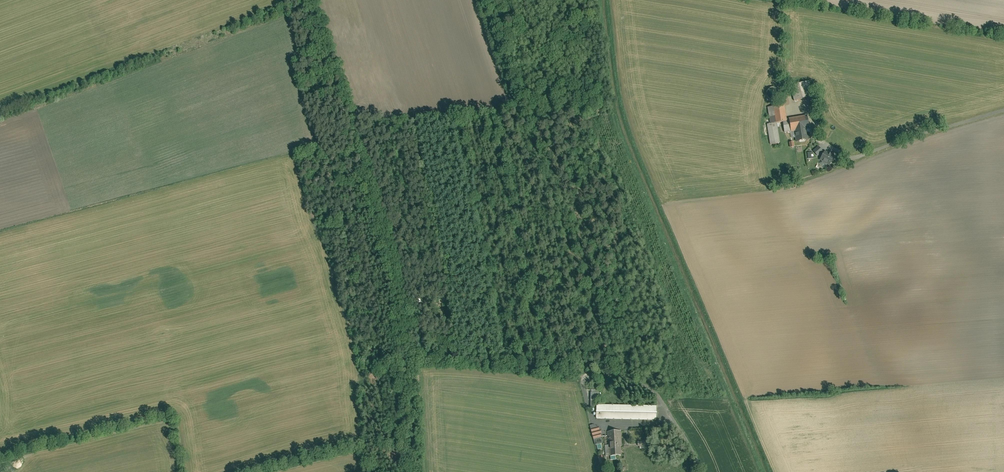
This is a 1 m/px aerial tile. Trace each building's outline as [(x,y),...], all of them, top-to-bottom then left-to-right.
[(811,95),(807,80),(789,85),(793,99),(811,95)] [(776,90),(775,88),(773,87),(771,87),(768,88),(767,89),(765,90),(765,93),(765,95),(767,96),(769,98),(771,98),(773,98),(775,96),(776,95),(776,92),(776,90)] [(808,127),(806,114),(785,118),(782,101),(771,103),(771,105),(765,106),(768,122),(765,123),(768,143),(778,142),(775,124),(781,123),(782,132),(791,130),(794,143),(807,141),(805,128),(808,127)] [(821,150),(816,145),(811,149),(816,155),(816,154),(820,156),(818,159),(820,160),(819,161),(824,164),(825,163),(827,164),(833,153),(825,148),(823,151),(821,150)] [(417,310),(425,309),(425,300),(416,301),(417,310)] [(445,317),(445,307),(436,307),(436,317),(445,317)] [(598,387),(590,387),(589,405),(594,405),(594,415),(656,416),(656,401),(598,400),(598,387)] [(592,420),(589,421),(594,440),(596,440),(597,445),(601,444),(600,439),(602,438),(600,432),(600,429),(601,429),(600,425),(599,425),(598,422),(597,422),(592,420)] [(621,451),(619,426),(606,427),(608,452),(610,452),(610,455),(615,455),(615,452),(621,451)]
